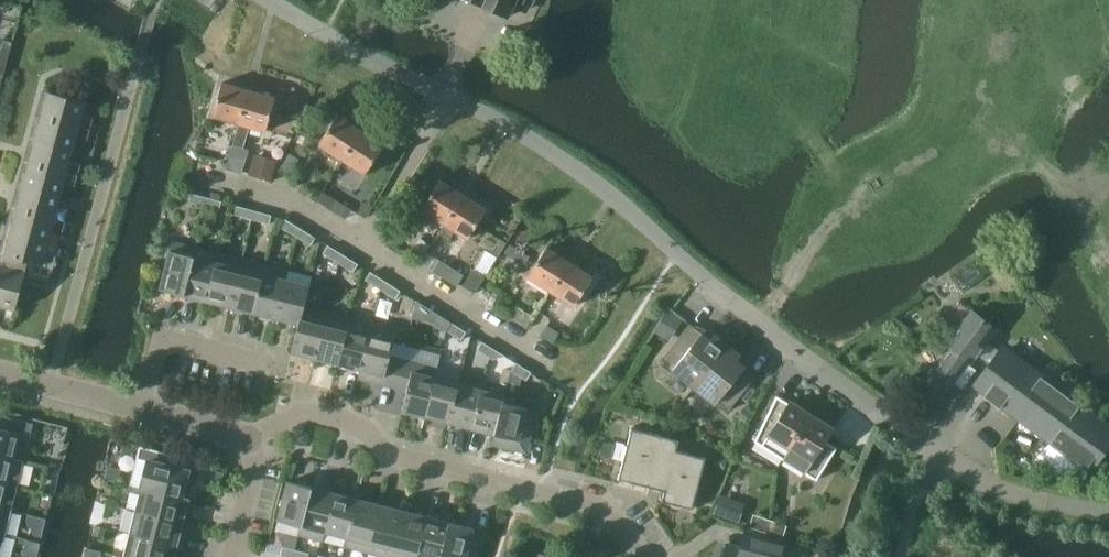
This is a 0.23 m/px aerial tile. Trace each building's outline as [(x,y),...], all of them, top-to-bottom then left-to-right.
[(482,4),(508,16),(515,0),(484,0),(482,4)] [(238,123),(248,89),(222,82),(212,115),(238,123)] [(275,97),(248,89),(238,123),(232,143),(243,146),(249,126),(265,130),(275,97)] [(48,91),(1,264),(0,264),(0,312),(2,305),(15,309),(25,274),(50,281),(57,256),(46,253),(48,244),(52,228),(64,231),(69,210),(58,207),(65,182),(76,185),(82,164),(71,161),(77,136),(88,139),(94,118),(83,115),(87,101),(48,91)] [(318,144),(342,159),(361,129),(337,114),(318,144)] [(384,144),(361,129),(342,159),(365,173),(384,144)] [(232,143),(225,168),(241,173),(249,148),(243,146),(232,143)] [(253,157),(250,166),(248,174),(269,181),(274,164),(253,157)] [(421,209),(444,224),(463,194),(439,180),(421,209)] [(322,191),(317,200),(346,217),(352,208),(322,191)] [(204,205),(206,197),(191,193),(189,201),(204,205)] [(463,194),(444,224),(438,233),(449,239),(455,230),(467,238),(486,208),(463,194)] [(219,209),(221,201),(206,197),(204,205),(219,209)] [(365,201),(359,212),(366,216),(372,206),(365,201)] [(252,219),(254,210),(237,205),(235,214),(252,219)] [(269,223),(271,215),(254,210),(252,219),(269,223)] [(300,228),(285,218),(280,226),(295,235),(300,228)] [(314,237),(300,228),(295,235),(310,245),(314,237)] [(419,239),(412,251),(422,257),(430,245),(419,239)] [(184,295),(196,247),(172,241),(160,289),(184,295)] [(48,244),(46,253),(57,256),(65,258),(67,250),(48,244)] [(342,254),(327,245),(322,252),(337,262),(342,254)] [(527,276),(550,291),(569,261),(546,246),(527,276)] [(207,300),(219,252),(196,247),(184,295),(207,300)] [(230,306),(242,258),(219,252),(207,300),(230,306)] [(357,263),(342,254),(337,262),(352,271),(357,263)] [(253,312),(265,264),(242,258),(230,306),(253,312)] [(439,258),(432,270),(456,285),(463,274),(439,258)] [(592,275),(569,261),(550,291),(574,305),(592,275)] [(287,279),(289,270),(265,264),(253,312),(275,317),(285,278),(287,279)] [(478,289),(486,273),(473,267),(465,283),(478,289)] [(299,323),(304,304),(311,275),(289,270),(287,279),(285,278),(275,317),(299,323)] [(384,281),(369,271),(365,279),(380,288),(384,281)] [(399,290),(384,281),(380,288),(395,297),(399,290)] [(416,300),(413,317),(431,320),(435,312),(416,300)] [(315,358),(327,310),(304,304),(299,323),(291,352),(315,358)] [(667,309),(654,330),(670,340),(683,319),(667,309)] [(944,356),(923,384),(941,397),(968,361),(967,360),(973,352),(989,364),(999,351),(986,341),(996,327),(971,309),(955,330),(946,323),(930,345),(944,356)] [(338,363),(350,315),(327,310),(315,358),(338,363)] [(450,322),(435,312),(431,320),(446,329),(450,322)] [(361,369),(373,321),(350,315),(338,363),(361,369)] [(395,387),(402,359),(389,355),(396,327),(373,321),(361,369),(358,378),(395,387)] [(465,331),(450,322),(446,329),(461,338),(465,331)] [(673,369),(694,386),(727,345),(714,334),(710,339),(691,323),(663,357),(675,366),(673,369)] [(495,349),(482,341),(477,349),(490,357),(495,349)] [(749,385),(756,375),(736,359),(740,355),(727,345),(694,386),(716,403),(718,400),(729,410),(740,396),(747,401),(755,391),(749,385)] [(508,357),(495,349),(490,357),(503,365),(508,357)] [(973,386),(1089,472),(1108,445),(1108,424),(1041,374),(1037,379),(999,351),(989,364),(973,386)] [(426,416),(438,368),(402,359),(395,387),(407,390),(402,410),(426,416)] [(530,371),(515,362),(511,370),(526,379),(530,371)] [(460,383),(462,374),(438,368),(426,416),(449,422),(459,382),(460,383)] [(503,368),(499,383),(507,385),(511,370),(503,368)] [(472,427),(484,379),(462,374),(460,383),(459,382),(449,422),(472,427)] [(495,433),(505,394),(507,385),(499,383),(484,379),(472,427),(495,433)] [(506,394),(505,394),(495,433),(505,436),(503,446),(526,452),(537,410),(514,405),(516,397),(506,394)] [(755,440),(783,459),(812,413),(811,414),(790,400),(788,402),(777,395),(755,440)] [(745,406),(738,415),(746,421),(753,412),(745,406)] [(813,413),(812,413),(783,459),(816,480),(837,448),(825,441),(833,428),(812,415),(813,413)] [(14,458),(20,434),(30,436),(33,423),(0,415),(0,455),(14,458)] [(676,450),(679,439),(631,427),(627,445),(633,446),(629,461),(623,459),(618,478),(665,490),(662,500),(693,508),(698,489),(692,488),(695,473),(701,475),(706,457),(676,450)] [(186,457),(159,450),(156,461),(148,459),(141,487),(187,499),(194,471),(183,468),(186,457)] [(14,458),(0,455),(0,481),(8,483),(18,485),(24,461),(14,458)] [(715,455),(712,465),(724,468),(727,458),(715,455)] [(108,465),(104,479),(118,482),(121,469),(108,465)] [(301,525),(311,486),(288,480),(278,519),(301,525)] [(8,483),(0,481),(0,506),(2,507),(12,509),(18,485),(8,483)] [(324,531),(334,492),(311,486),(301,525),(299,534),(323,540),(325,531),(324,531)] [(182,522),(187,499),(141,487),(135,510),(182,522)] [(348,537),(358,498),(334,492),(324,531),(325,531),(347,537),(348,537)] [(720,494),(713,514),(738,523),(746,502),(720,494)] [(368,552),(381,504),(358,498),(348,537),(347,537),(345,546),(368,552)] [(404,510),(381,504),(368,552),(389,556),(392,556),(404,510)] [(12,509),(2,507),(0,506),(0,532),(6,534),(12,509)] [(176,545),(182,522),(135,510),(129,533),(176,545)] [(427,516),(404,510),(392,556),(417,556),(418,555),(417,555),(427,516)] [(766,533),(770,520),(753,515),(749,527),(766,533)] [(450,521),(427,516),(417,555),(418,555),(427,556),(441,556),(450,521)] [(787,525),(770,520),(766,533),(782,538),(787,525)] [(450,521),(441,556),(480,556),(485,535),(472,531),(473,527),(450,521)] [(95,525),(93,534),(103,538),(106,528),(95,525)] [(176,545),(129,533),(124,556),(126,556),(173,556),(176,545)] [(726,544),(723,556),(769,556),(775,556),(784,556),(787,542),(756,534),(752,550),(726,544)] [(296,549),(283,546),(281,555),(290,556),(294,556),(296,549)] [(84,556),(100,556),(101,551),(87,547),(84,556)]
